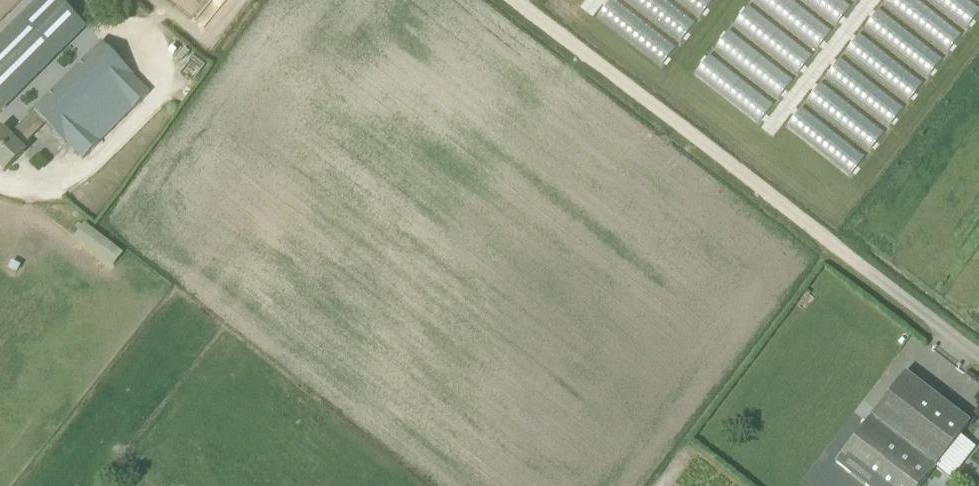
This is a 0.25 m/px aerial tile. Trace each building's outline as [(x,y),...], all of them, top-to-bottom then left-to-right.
[(84,27),(58,0),(41,0),(0,41),(0,111),(84,27)] [(21,156),(18,153),(44,128),(63,146),(64,146),(81,163),(97,147),(97,146),(133,110),(134,110),(150,94),(133,77),(134,76),(102,44),(9,137),(1,130),(0,131),(0,168),(4,173),(21,156)] [(82,223),(70,238),(109,268),(121,253),(82,223)] [(904,374),(836,461),(868,485),(921,485),(969,424),(904,374)]
